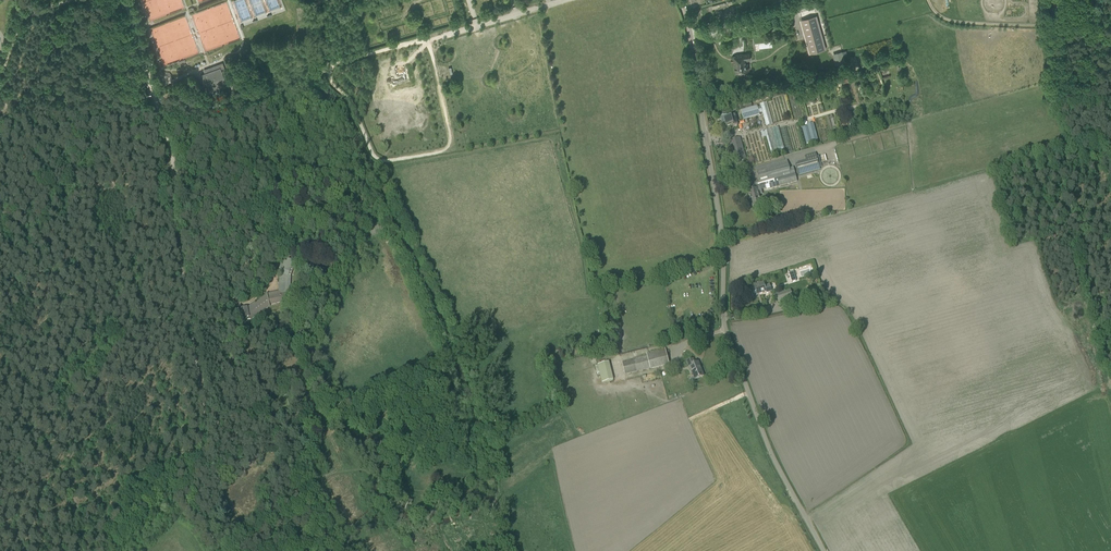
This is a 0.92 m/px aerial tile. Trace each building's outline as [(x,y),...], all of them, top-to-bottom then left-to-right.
[(487,8),(495,6),(493,0),(485,0),(487,8)] [(731,8),(728,1),(713,6),(716,13),(731,8)] [(361,12),(362,16),(383,11),(382,7),(361,12)] [(810,54),(825,49),(816,16),(801,21),(804,32),(804,33),(810,54)] [(378,22),(365,25),(367,34),(380,32),(378,22)] [(841,52),(834,54),(836,64),(844,62),(841,52)] [(733,57),(732,57),(732,58),(733,62),(733,66),(735,65),(736,72),(738,72),(739,72),(740,76),(745,75),(744,71),(745,71),(748,71),(749,71),(749,70),(748,65),(748,64),(747,64),(746,64),(745,60),(750,60),(749,53),(736,55),(736,57),(733,57)] [(203,70),(204,74),(201,75),(205,85),(207,90),(212,88),(213,90),(218,89),(217,86),(220,85),(220,86),(225,84),(224,83),(227,82),(225,75),(226,74),(222,63),(203,70)] [(228,78),(230,82),(231,82),(234,91),(240,89),(236,79),(237,79),(235,75),(228,78)] [(760,106),(758,107),(759,113),(762,112),(765,125),(772,124),(766,102),(759,104),(760,106)] [(759,113),(758,107),(757,106),(756,106),(741,110),(743,119),(759,115),(758,113),(759,113)] [(727,114),(720,116),(722,122),(725,121),(726,126),(730,125),(733,124),(733,127),(737,126),(734,116),(728,117),(727,114)] [(809,126),(808,127),(802,128),(807,144),(818,141),(814,126),(809,127),(809,126)] [(785,150),(780,133),(778,127),(765,131),(766,137),(771,154),(785,150)] [(736,157),(734,158),(735,162),(746,159),(741,142),(731,145),(732,145),(733,151),(734,151),(736,157)] [(805,156),(806,162),(796,164),(799,175),(820,169),(816,153),(805,156)] [(787,160),(755,169),(759,182),(760,185),(764,184),(778,180),(792,177),(789,168),(787,160)] [(792,177),(778,180),(780,185),(780,186),(797,181),(793,167),(789,168),(792,177)] [(778,180),(764,184),(766,189),(780,185),(778,180)] [(757,188),(753,189),(748,191),(752,206),(761,204),(757,188)] [(281,266),(278,273),(279,273),(279,281),(281,281),(281,287),(289,287),(290,276),(288,275),(291,267),(294,268),(296,263),(285,259),(284,262),(283,266),(281,266)] [(763,283),(755,285),(749,287),(752,296),(766,292),(766,293),(771,291),(769,285),(765,287),(763,283)] [(267,294),(266,294),(266,295),(268,305),(270,303),(270,301),(276,299),(277,302),(285,300),(284,295),(291,293),(291,290),(290,290),(290,287),(289,287),(281,287),(281,293),(278,294),(277,293),(274,294),(273,293),(267,294)] [(790,290),(786,291),(776,294),(778,302),(792,297),(790,290)] [(240,309),(237,309),(238,311),(239,316),(241,318),(242,318),(242,320),(249,318),(250,319),(261,311),(260,310),(268,305),(266,295),(253,305),(253,304),(246,308),(240,309)] [(646,354),(647,356),(622,362),(623,367),(625,374),(638,371),(646,369),(650,368),(650,369),(668,364),(665,349),(646,354)] [(693,359),(688,361),(687,361),(688,366),(690,365),(691,369),(695,379),(704,376),(698,362),(695,363),(693,359)] [(609,362),(597,364),(597,365),(602,383),(613,380),(609,362)] [(405,466),(393,469),(394,475),(406,473),(405,466)]
